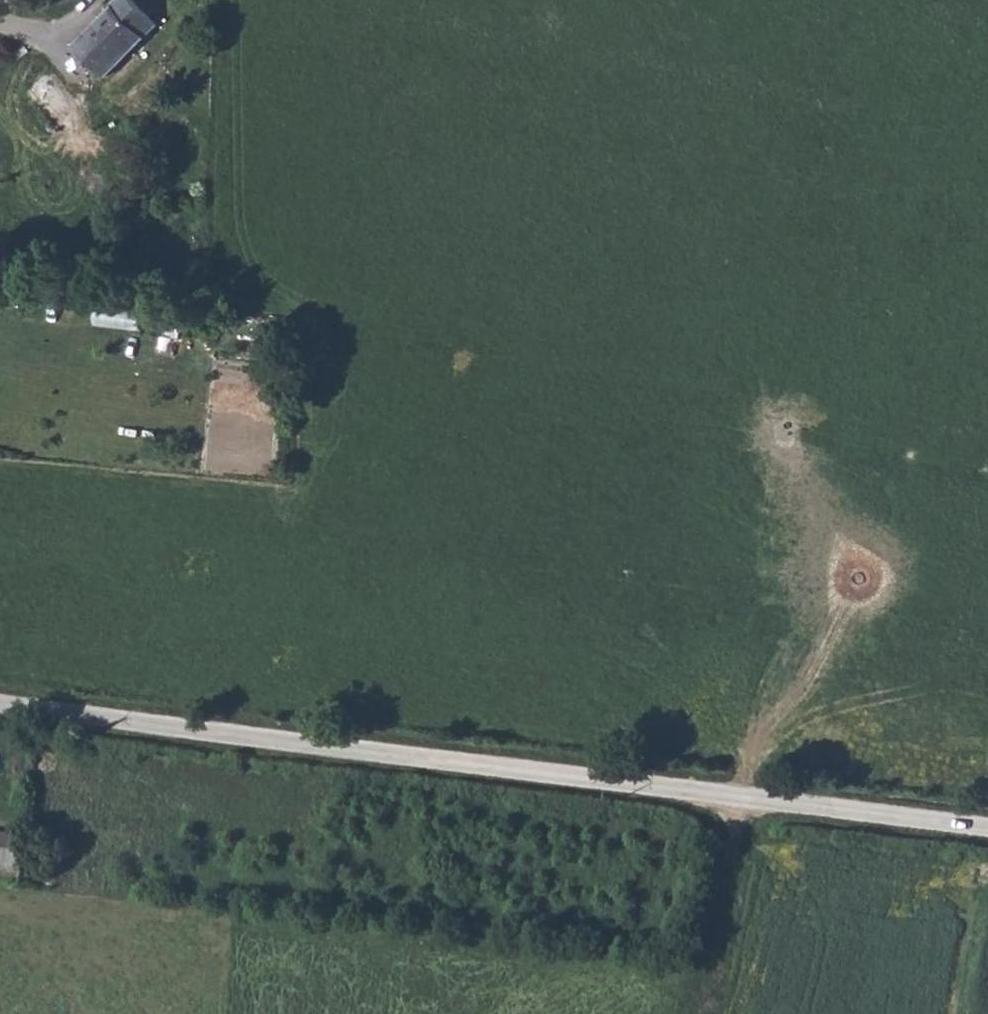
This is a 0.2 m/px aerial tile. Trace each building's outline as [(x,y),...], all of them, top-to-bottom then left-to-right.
[(112,69),(160,21),(139,0),(117,0),(80,38),(112,69)] [(31,86),(64,118),(79,101),(47,70),(31,86)] [(15,866),(19,836),(0,834),(0,864),(15,866)]
